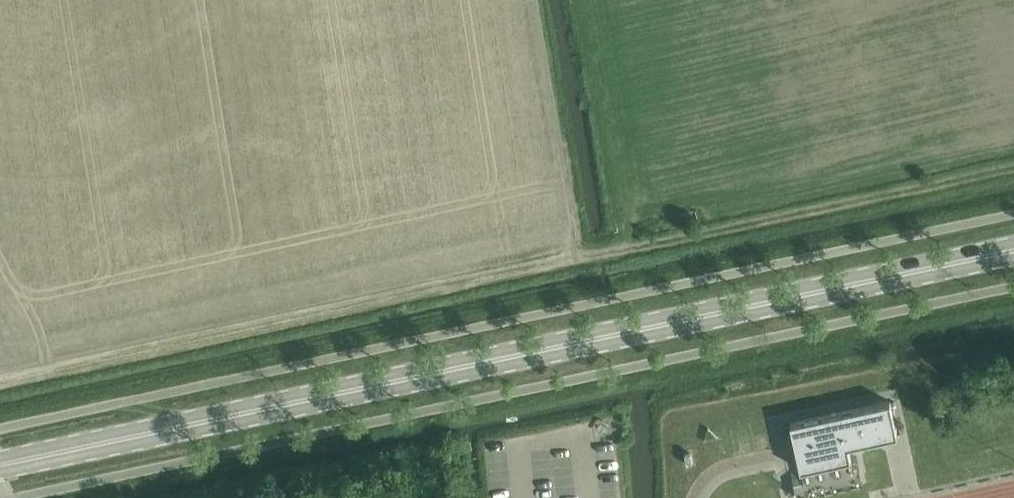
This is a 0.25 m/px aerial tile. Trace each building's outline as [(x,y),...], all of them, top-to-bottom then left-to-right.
[(790,422),(804,480),(792,483),(795,497),(796,497),(862,483),(859,468),(853,469),(847,444),(896,433),(889,399),(790,422)] [(691,451),(684,452),(685,463),(693,461),(691,451)]
